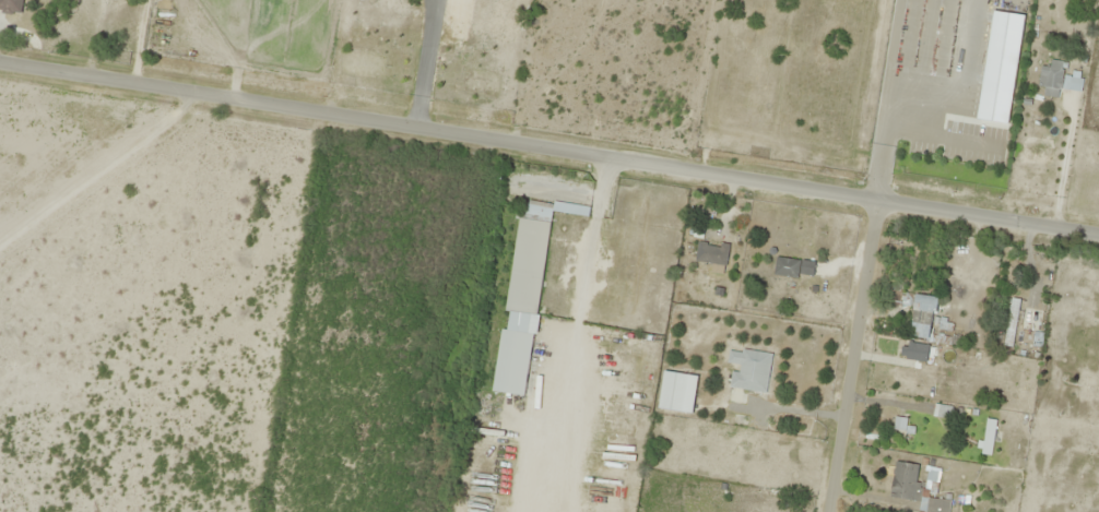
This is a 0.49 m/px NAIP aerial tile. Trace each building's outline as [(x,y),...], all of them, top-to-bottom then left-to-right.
[(22,0),(0,0),(0,12),(20,15),(22,0)] [(1059,89),(1074,91),(1075,78),(1062,77),(1063,62),(1050,61),(1050,68),(1040,66),(1037,86),(1045,87),(1044,97),(1058,98),(1059,89)] [(552,210),(582,215),(584,208),(525,199),(522,215),(551,220),(552,210)] [(549,223),(518,218),(504,312),(536,316),(549,223)] [(725,267),(729,247),(698,241),(694,262),(725,267)] [(814,262),(775,258),(774,274),(813,278),(814,262)] [(931,340),(936,298),(914,295),(910,338),(931,340)] [(1006,346),(1014,347),(1017,300),(1010,300),(1006,346)] [(532,334),(500,330),(493,392),(525,396),(532,334)] [(928,346),(908,343),(905,360),(926,363),(928,346)] [(766,394),(772,354),(729,348),(727,364),(734,365),(731,389),(766,394)] [(693,414),(697,376),(662,372),(658,410),(693,414)] [(934,417),(949,417),(950,407),(934,406),(934,417)] [(995,421),(986,420),(982,454),(991,456),(995,421)] [(497,446),(466,442),(458,496),(489,501),(497,446)] [(920,498),(921,485),(915,484),(917,464),(894,461),(890,498),(920,502),(919,511),(924,511),(948,511),(949,501),(920,498)]
